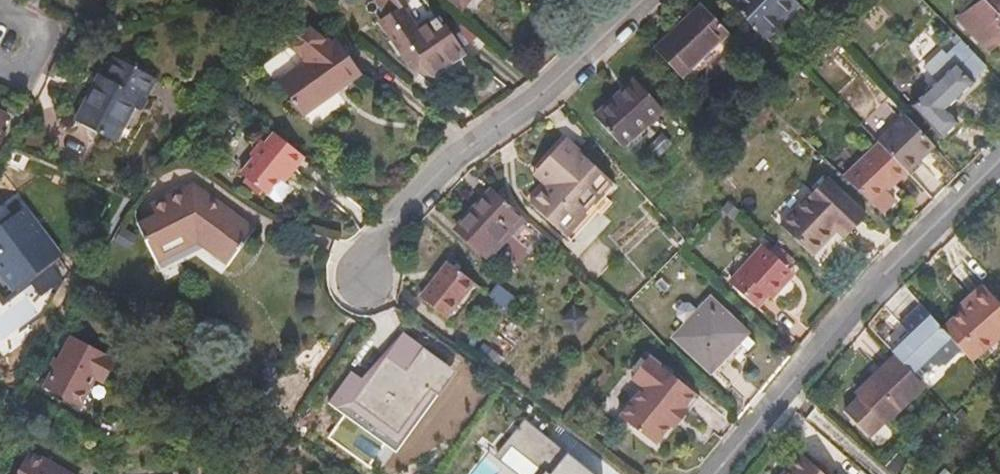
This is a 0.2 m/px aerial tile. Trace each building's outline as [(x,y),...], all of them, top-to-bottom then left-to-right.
[(426,65),(435,78),(468,55),(449,27),(444,30),(439,23),(432,28),(428,22),(418,28),(407,12),(410,9),(405,0),(377,0),(389,17),(382,22),(391,36),(395,34),(409,54),(406,56),(416,71),(426,65)] [(465,9),(472,0),(454,0),(465,9)] [(800,6),(794,0),(734,0),(730,4),(768,40),(800,6)] [(986,1),(984,0),(977,0),(958,18),(992,54),(999,46),(999,0),(987,0),(986,1)] [(657,51),(685,79),(731,33),(704,5),(657,51)] [(339,41),(334,45),(306,23),(288,45),(310,62),(283,81),(306,115),(362,75),(339,41)] [(974,83),(989,68),(969,48),(952,63),(956,68),(941,82),(914,107),(943,139),(959,124),(949,112),(976,85),(974,83)] [(930,69),(941,82),(956,68),(952,63),(945,55),(930,69)] [(158,77),(116,58),(107,79),(100,76),(77,123),(118,142),(134,109),(141,112),(146,111),(151,101),(148,99),(158,77)] [(625,148),(664,112),(635,81),(597,117),(625,148)] [(0,112),(0,138),(10,118),(0,112)] [(907,173),(908,174),(935,147),(907,117),(880,144),(880,145),(907,173)] [(290,180),(307,159),(278,137),(268,150),(264,148),(253,162),(257,165),(245,181),(269,199),(286,178),(290,180)] [(568,140),(545,167),(558,179),(550,188),(537,204),(570,235),(614,184),(568,140)] [(802,162),(810,154),(798,141),(790,150),(802,162)] [(845,178),(883,214),(896,201),(887,192),(907,173),(880,145),(845,178)] [(558,179),(545,167),(538,175),(550,188),(558,179)] [(866,219),(830,181),(784,226),(815,256),(840,231),(847,238),(866,219)] [(619,189),(614,184),(570,235),(576,241),(603,211),(601,209),(619,189)] [(494,255),(513,235),(527,219),(495,189),(458,231),(479,250),(484,245),(494,255)] [(256,232),(224,208),(219,215),(205,204),(192,210),(189,202),(142,226),(160,262),(201,242),(232,265),(256,232)] [(0,296),(58,258),(26,208),(0,224),(0,296)] [(534,254),(548,238),(527,219),(513,235),(534,254)] [(138,240),(127,233),(118,245),(130,252),(138,240)] [(791,270),(798,262),(771,238),(764,246),(791,270)] [(783,279),(791,270),(764,246),(763,245),(741,270),(742,272),(732,283),(755,305),(767,293),(772,298),(785,283),(783,279)] [(449,321),(450,321),(478,288),(479,287),(453,265),(441,279),(433,287),(424,299),(449,321)] [(428,283),(433,287),(441,279),(436,274),(428,283)] [(478,288),(450,321),(466,335),(494,302),(478,288)] [(516,301),(505,292),(500,299),(511,307),(516,301)] [(999,339),(999,304),(989,292),(968,313),(969,314),(955,328),(982,356),(999,339)] [(702,361),(726,336),(734,327),(710,306),(700,317),(689,308),(687,308),(683,306),(676,312),(678,316),(679,321),(688,329),(679,341),(702,361)] [(893,352),(897,356),(921,381),(938,364),(946,366),(963,351),(948,334),(923,307),(903,325),(911,334),(893,352)] [(734,327),(726,336),(747,355),(755,346),(734,327)] [(963,351),(974,363),(982,356),(955,328),(948,334),(963,351)] [(422,349),(401,334),(335,409),(396,452),(437,394),(431,390),(399,435),(353,403),(384,359),(404,373),(422,349)] [(110,360),(73,340),(61,362),(57,360),(54,366),(58,369),(48,388),(84,407),(98,380),(105,383),(117,360),(112,357),(110,360)] [(441,396),(457,373),(422,349),(404,373),(384,359),(353,403),(399,435),(431,390),(441,396)] [(897,356),(857,395),(861,398),(886,424),(887,425),(927,387),(921,381),(897,356)] [(659,445),(674,425),(690,406),(699,394),(650,357),(634,379),(646,388),(623,418),(659,445)] [(886,424),(861,398),(847,412),(872,438),(886,424)] [(690,406),(674,425),(678,428),(694,409),(690,406)] [(511,473),(595,473),(530,414),(491,456),(511,473)] [(971,419),(966,414),(960,421),(965,425),(971,419)] [(34,452),(22,473),(74,473),(34,452)] [(781,473),(821,473),(803,454),(781,473)] [(905,464),(900,459),(892,468),(896,473),(905,464)]
